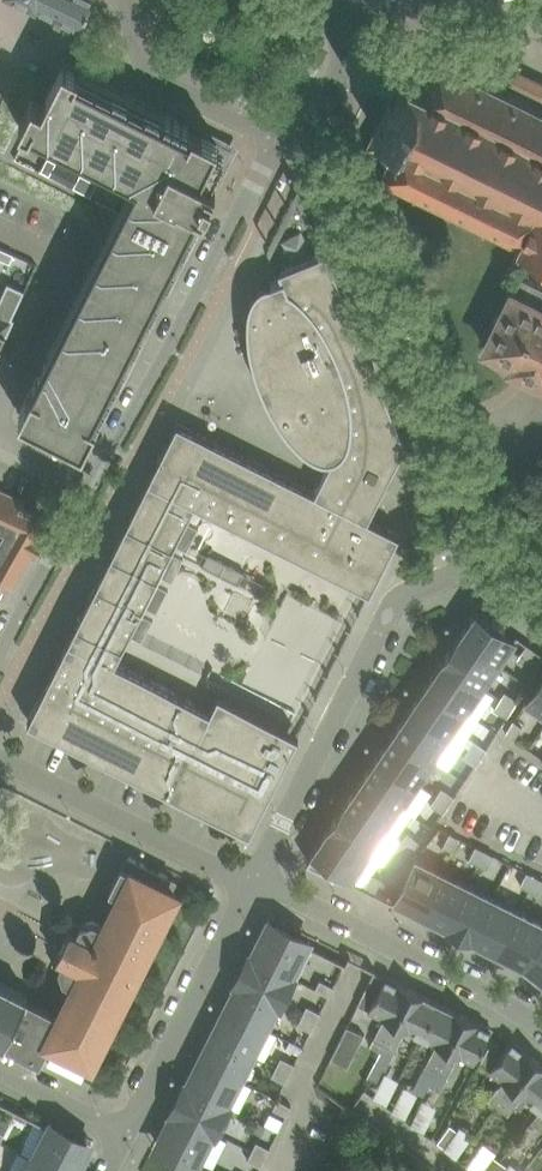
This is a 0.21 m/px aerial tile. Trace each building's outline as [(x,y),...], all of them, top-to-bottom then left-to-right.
[(26,2),(32,5),(79,29),(94,0),(21,0),(26,2)] [(415,65),(409,62),(395,89),(393,88),(392,85),(388,86),(389,89),(377,113),(374,114),(375,118),(379,117),(381,118),(367,145),(389,156),(378,178),(381,179),(382,176),(483,226),(482,229),(484,230),(487,225),(519,240),(518,243),(541,255),(541,107),(527,99),(529,96),(526,94),(524,97),(511,91),(512,87),(513,87),(512,86),(510,84),(508,87),(442,54),(444,51),(441,50),(430,72),(415,65)] [(66,67),(68,63),(64,61),(43,102),(33,97),(20,123),(30,128),(32,125),(34,127),(36,125),(130,173),(129,175),(137,179),(140,181),(59,341),(56,340),(19,413),(84,445),(120,372),(117,371),(198,210),(201,212),(217,180),(216,180),(232,147),(194,128),(195,127),(162,110),(160,114),(66,67)] [(49,156),(42,168),(51,173),(57,160),(49,156)] [(74,185),(83,189),(90,177),(81,172),(74,185)] [(83,189),(92,194),(98,181),(90,177),(83,189)] [(2,246),(0,249),(0,256),(11,261),(15,252),(2,246)] [(299,732),(219,692),(211,708),(116,660),(122,648),(132,628),(143,634),(154,611),(143,606),(147,598),(158,603),(169,581),(158,576),(162,568),(173,573),(184,551),(174,545),(177,538),(188,543),(200,521),(189,515),(195,502),(371,591),(400,532),(369,517),(407,441),(328,248),(279,268),(283,277),(272,282),(271,281),(266,282),(262,285),(258,288),(254,292),(252,296),(250,301),(249,306),(248,316),(248,326),(249,336),(250,345),(252,355),(254,366),(256,377),(260,388),(265,398),(271,408),(277,418),(285,426),(293,434),(302,441),(311,448),(322,453),(332,457),(316,490),(178,421),(29,718),(250,830),(299,732)] [(521,272),(485,345),(513,358),(510,364),(541,380),(541,282),(521,272)] [(5,332),(8,333),(15,317),(13,316),(25,288),(8,281),(0,299),(0,344),(5,332)] [(14,584),(32,552),(36,554),(48,533),(41,529),(50,513),(24,502),(26,499),(0,487),(0,576),(14,584)] [(245,571),(209,552),(203,565),(239,583),(245,571)] [(460,635),(500,662),(516,637),(504,629),(507,626),(479,607),(460,635)] [(444,659),(483,686),(500,662),(460,635),(444,659)] [(527,643),(518,655),(527,661),(535,649),(527,643)] [(483,686),(444,659),(427,683),(467,710),(483,686)] [(526,699),(541,710),(541,677),(526,699)] [(467,710),(427,683),(411,706),(451,734),(467,710)] [(506,689),(501,698),(513,706),(519,698),(506,689)] [(258,694),(251,707),(275,719),(282,706),(258,694)] [(508,715),(513,706),(501,698),(495,707),(508,715)] [(451,734),(411,706),(395,730),(435,757),(451,734)] [(506,731),(514,737),(523,724),(514,718),(506,731)] [(379,754),(419,781),(435,757),(395,730),(379,754)] [(482,755),(488,746),(475,738),(470,746),(482,755)] [(476,763),(482,755),(470,746),(464,755),(476,763)] [(362,778),(402,805),(419,781),(379,754),(362,778)] [(402,805),(362,778),(346,802),(386,829),(402,805)] [(455,794),(443,785),(437,794),(450,802),(455,794)] [(450,802),(437,794),(431,802),(444,811),(450,802)] [(330,825),(370,852),(386,829),(346,802),(330,825)] [(340,875),(343,870),(353,877),(370,852),(330,825),(308,858),(324,867),(325,868),(326,866),(336,872),(336,873),(337,874),(337,873),(340,875)] [(414,847),(420,840),(408,830),(402,838),(414,847)] [(460,835),(450,830),(444,844),(453,849),(460,835)] [(407,855),(414,847),(402,838),(395,846),(407,855)] [(479,862),(486,848),(477,844),(470,857),(479,862)] [(495,853),(486,848),(479,862),(488,867),(495,853)] [(93,918),(81,922),(75,919),(53,961),(60,964),(64,977),(75,983),(59,1015),(26,998),(29,993),(0,979),(0,1033),(42,1053),(49,1038),(92,1060),(177,891),(173,889),(178,878),(128,854),(111,888),(121,892),(105,924),(93,918)] [(421,912),(443,869),(416,855),(395,899),(421,912)] [(362,883),(376,890),(383,876),(369,869),(362,883)] [(469,882),(443,869),(421,912),(447,925),(469,882)] [(530,888),(537,874),(528,869),(521,883),(530,888)] [(537,874),(530,888),(539,892),(541,887),(541,877),(537,874)] [(494,895),(469,882),(447,925),(473,938),(494,895)] [(520,908),(494,895),(473,938),(498,951),(520,908)] [(520,908),(498,951),(524,964),(541,935),(541,919),(520,908)] [(269,922),(257,946),(253,955),(250,953),(250,954),(293,975),(292,974),(308,941),(269,922)] [(524,964),(541,978),(541,935),(524,964)] [(293,975),(250,954),(249,955),(252,956),(248,963),(246,962),(245,963),(248,965),(244,972),(242,970),(241,972),(244,973),(240,980),(237,979),(237,980),(280,1001),(280,1000),(279,1000),(282,993),(284,993),(285,992),(283,991),(287,984),(288,985),(289,983),(287,983),(291,975),(292,976),(293,975)] [(382,1050),(413,988),(386,974),(370,1007),(386,1015),(372,1045),(381,1049),(382,1050)] [(330,994),(334,984),(321,978),(316,987),(330,994)] [(280,1001),(237,980),(239,982),(226,1007),(230,1008),(265,1026),(278,1001),(279,1002),(280,1001)] [(381,1078),(386,1066),(406,1025),(423,1033),(439,1001),(413,988),(382,1050),(381,1049),(370,1073),(381,1078)] [(431,1084),(466,1014),(439,1001),(423,1033),(437,1040),(413,1091),(424,1096),(430,1084),(431,1084)] [(317,1020),(321,1010),(308,1003),(303,1013),(317,1020)] [(265,1026),(230,1008),(226,1007),(214,1031),(213,1031),(213,1032),(253,1052),(265,1026)] [(312,1029),(317,1020),(303,1013),(299,1022),(312,1029)] [(476,1060),(492,1027),(466,1014),(431,1084),(440,1089),(458,1051),(476,1060)] [(365,1032),(348,1024),(332,1057),(349,1065),(365,1032)] [(253,1052),(213,1032),(212,1033),(213,1033),(200,1058),(204,1060),(240,1078),(253,1052)] [(500,1104),(537,1056),(513,1038),(506,1047),(493,1038),(482,1059),(491,1066),(505,1077),(490,1096),(500,1104)] [(291,1071),(296,1062),(282,1055),(277,1064),(291,1071)] [(537,1056),(500,1104),(509,1111),(524,1092),(538,1104),(541,1106),(533,1118),(541,1125),(541,1060),(537,1056)] [(240,1078),(204,1060),(200,1058),(188,1083),(186,1082),(185,1083),(228,1104),(228,1103),(227,1103),(240,1078)] [(286,1080),(291,1071),(277,1064),(273,1073),(286,1080)] [(228,1104),(185,1083),(187,1084),(184,1092),(181,1090),(181,1092),(183,1093),(179,1100),(177,1099),(176,1100),(179,1102),(175,1109),(173,1108),(172,1108),(215,1130),(216,1129),(214,1128),(218,1121),(219,1122),(220,1120),(218,1120),(222,1113),(223,1113),(224,1112),(223,1111),(226,1104),(228,1105),(228,1104)] [(292,1104),(279,1097),(274,1106),(288,1113),(292,1104)] [(215,1130),(172,1108),(172,1109),(175,1110),(158,1143),(197,1162),(213,1130),(215,1130)] [(438,1139),(446,1145),(459,1128),(451,1122),(438,1139)] [(51,1124),(34,1157),(33,1156),(62,1170),(76,1170),(89,1144),(51,1124)] [(266,1156),(271,1146),(257,1139),(253,1149),(266,1156)] [(266,1156),(253,1149),(248,1158),(262,1165),(266,1156)] [(494,1153),(481,1170),(482,1170),(492,1170),(501,1158),(494,1153)] [(33,1156),(32,1157),(34,1158),(30,1165),(29,1164),(28,1166),(30,1167),(27,1170),(62,1170),(33,1156)] [(492,1170),(504,1170),(509,1164),(501,1158),(492,1170)]
